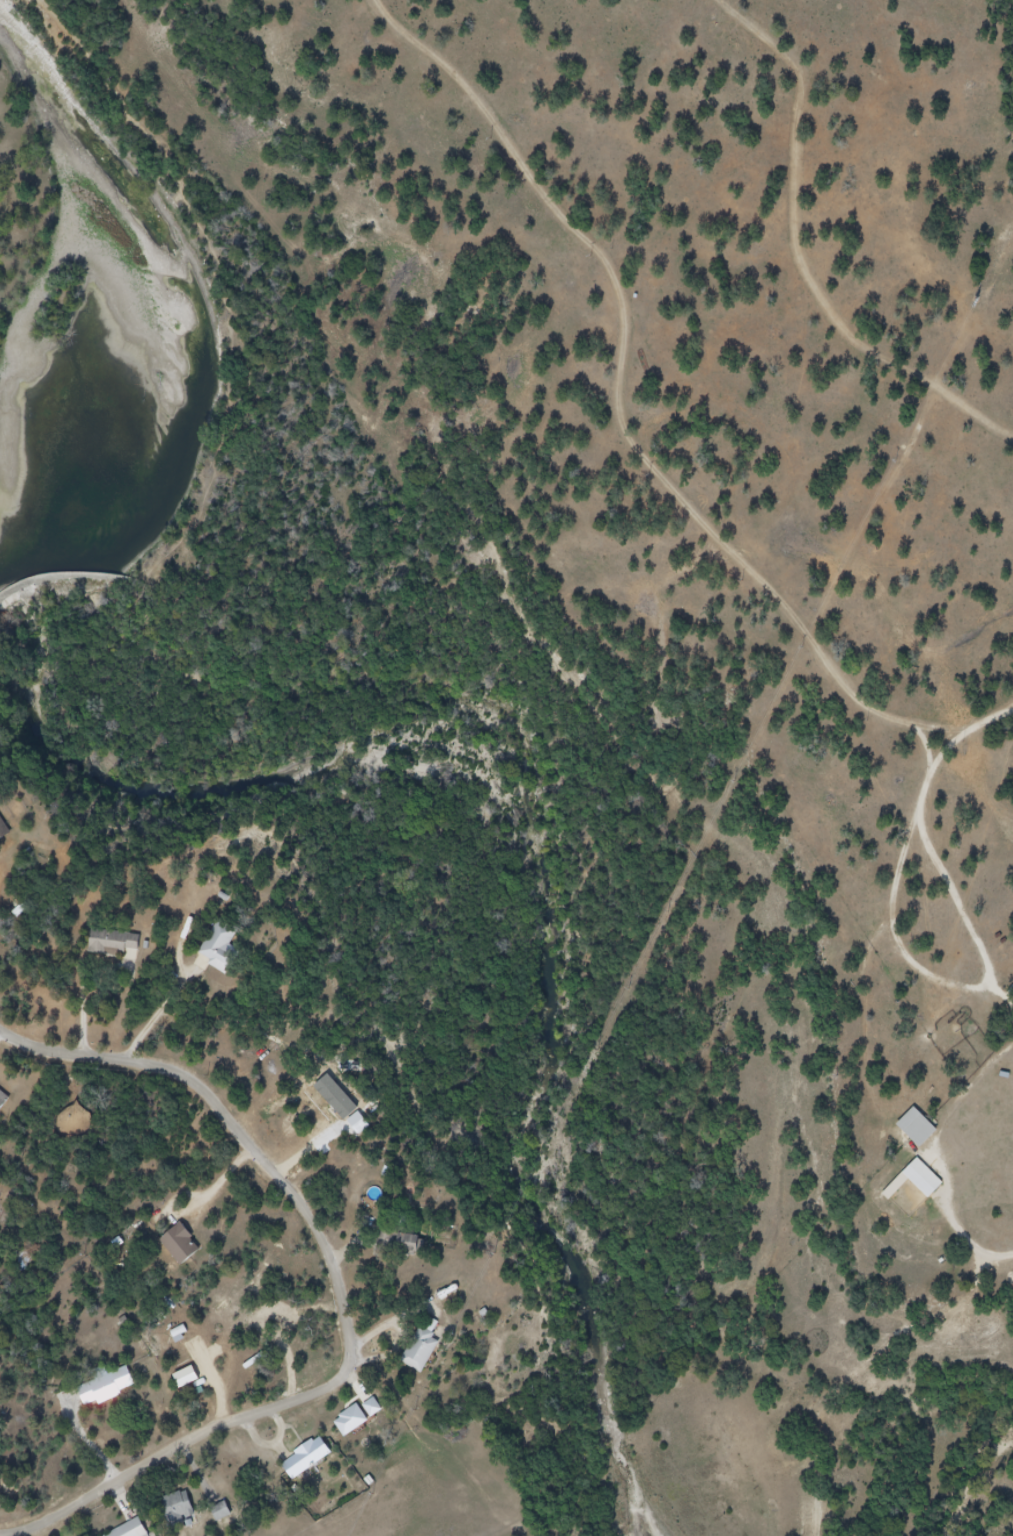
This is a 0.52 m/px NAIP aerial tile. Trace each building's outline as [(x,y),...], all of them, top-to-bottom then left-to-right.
[(2,853),(18,843),(0,812),(0,850),(2,853)] [(141,935),(92,930),(90,951),(138,957),(141,935)] [(228,932),(219,945),(217,943),(208,956),(211,958),(207,964),(216,971),(213,976),(235,992),(253,965),(240,956),(247,946),(228,932)] [(148,953),(134,951),(134,955),(98,948),(95,963),(124,968),(122,977),(143,980),(148,953)] [(2,1123),(18,1104),(0,1089),(0,1121),(2,1123)] [(921,1113),(903,1132),(928,1156),(946,1137),(921,1113)] [(924,1164),(889,1201),(896,1208),(917,1186),(936,1203),(949,1189),(924,1164)] [(188,1230),(169,1248),(194,1275),(213,1258),(188,1230)] [(393,1238),(388,1258),(426,1267),(431,1248),(393,1238)] [(436,1329),(430,1341),(422,1337),(404,1371),(429,1384),(445,1355),(441,1353),(444,1347),(439,1344),(445,1334),(436,1329)] [(196,1360),(174,1368),(178,1380),(190,1376),(192,1380),(182,1383),(189,1401),(212,1392),(205,1375),(202,1376),(196,1360)] [(135,1369),(83,1389),(90,1407),(93,1406),(95,1410),(107,1405),(108,1408),(129,1400),(128,1396),(143,1389),(135,1369)] [(364,1406),(370,1416),(381,1409),(375,1400),(364,1406)] [(382,1406),(367,1415),(364,1410),(346,1420),(347,1425),(342,1428),(354,1445),(376,1430),(379,1426),(390,1419),(382,1406)] [(321,1442),(302,1455),(307,1462),(295,1471),(297,1474),(289,1479),(297,1490),(339,1460),(331,1449),(328,1452),(321,1442)] [(193,1495),(170,1505),(182,1530),(204,1520),(193,1495)] [(116,1535),(155,1535),(147,1520),(116,1535)]
